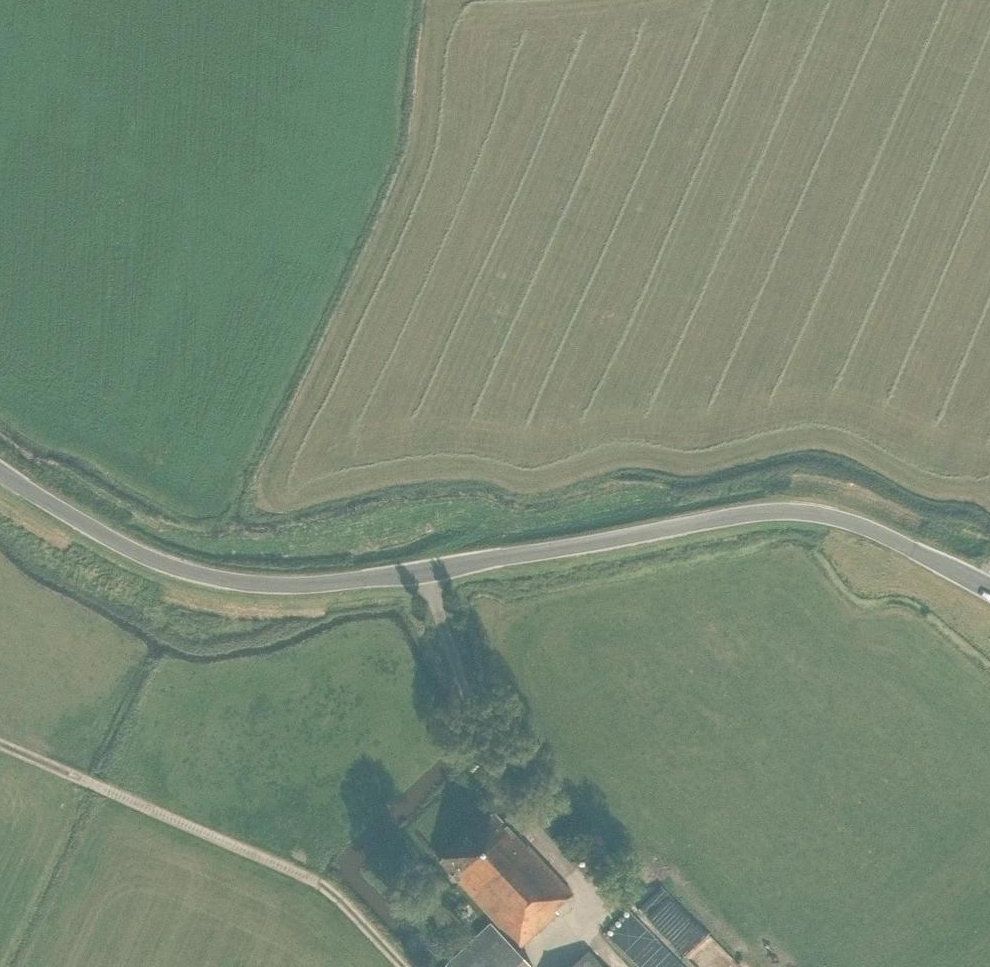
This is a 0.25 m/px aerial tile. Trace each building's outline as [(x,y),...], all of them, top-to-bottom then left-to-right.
[(440,861),(519,949),(558,913),(556,910),(573,894),(528,845),(526,847),(494,812),(440,861)] [(628,904),(608,923),(651,966),(686,966),(687,966),(628,904)] [(665,931),(699,966),(725,966),(736,957),(704,923),(701,926),(696,921),(691,926),(687,921),(682,926),(677,920),(665,931)] [(446,965),(447,966),(532,966),(490,923),(446,965)] [(589,951),(572,966),(603,966),(589,951)]
